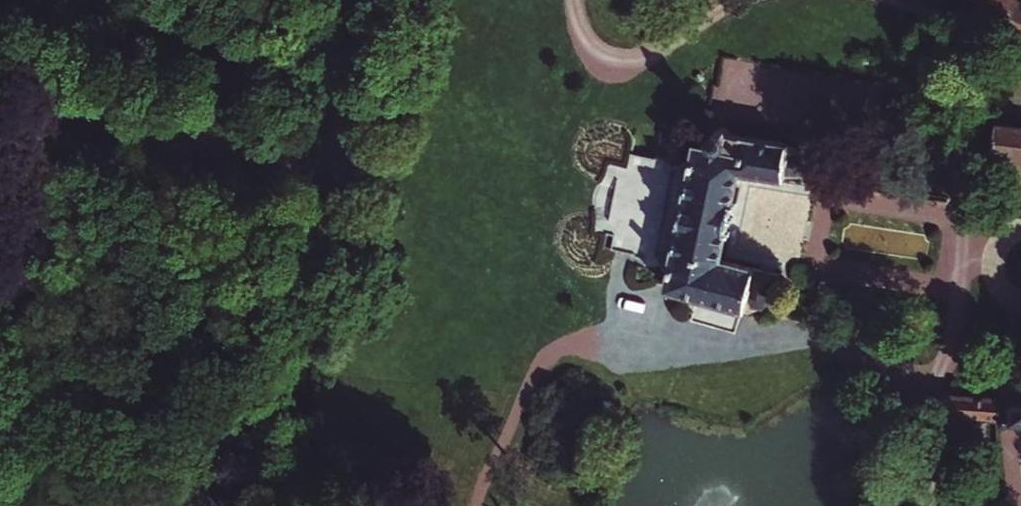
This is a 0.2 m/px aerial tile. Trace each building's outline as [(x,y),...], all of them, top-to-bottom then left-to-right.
[(996,29),(1020,41),(1020,8),(1017,6),(1011,0),(968,0),(996,29)] [(996,124),(992,156),(1020,160),(1020,127),(996,124)] [(664,277),(661,292),(742,307),(757,307),(770,300),(775,273),(717,263),(734,173),(780,181),(781,179),(809,177),(808,154),(724,139),(721,133),(714,131),(708,135),(706,142),(711,148),(710,152),(689,148),(686,162),(668,174),(652,259),(664,277)] [(1000,404),(940,396),(938,418),(997,425),(998,431),(1003,434),(1008,433),(1011,428),(1020,430),(1020,409),(1001,407),(1000,404)]
